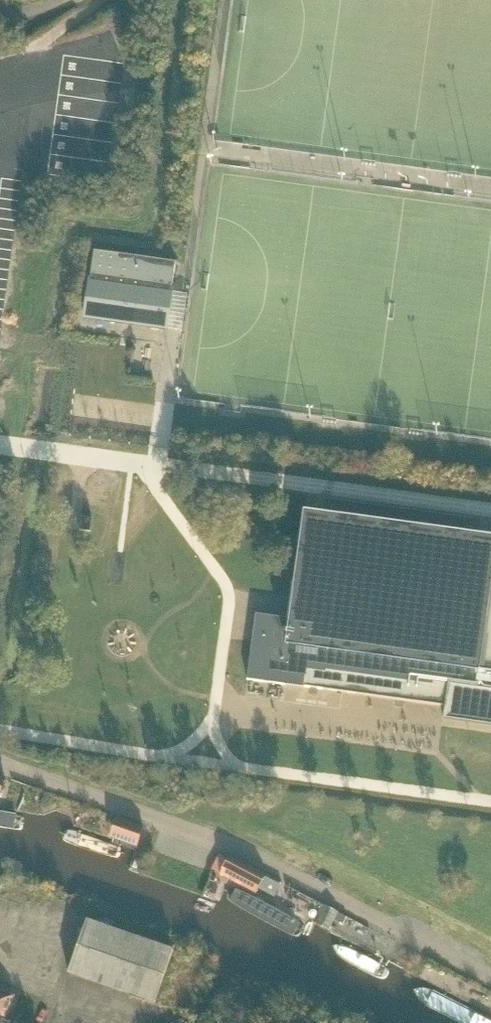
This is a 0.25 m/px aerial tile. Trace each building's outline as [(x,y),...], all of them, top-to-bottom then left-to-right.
[(95,251),(86,318),(166,329),(175,262),(95,251)] [(479,540),(482,521),(325,500),(322,519),(306,517),(307,508),(305,508),(290,619),(256,614),(247,680),(304,688),(305,687),(447,707),(445,718),(444,717),(444,719),(490,725),(490,542),(479,540)] [(80,530),(91,532),(93,518),(82,517),(80,530)] [(24,838),(28,829),(28,820),(0,816),(0,833),(24,838)] [(143,842),(147,831),(135,827),(131,838),(143,842)] [(128,854),(67,833),(63,847),(122,870),(128,854)] [(227,857),(220,874),(255,892),(263,875),(227,857)] [(301,943),(308,928),(233,889),(226,904),(301,943)] [(325,906),(315,924),(329,931),(334,922),(339,913),(325,906)] [(339,913),(334,922),(342,926),(347,917),(339,913)] [(155,1001),(173,949),(86,920),(68,972),(155,1001)] [(388,988),(394,975),(349,952),(332,951),(337,962),(388,988)] [(421,987),(412,1005),(449,1022),(490,1022),(421,987)] [(0,989),(0,1022),(10,1022),(11,1020),(6,1018),(15,995),(0,989)]
